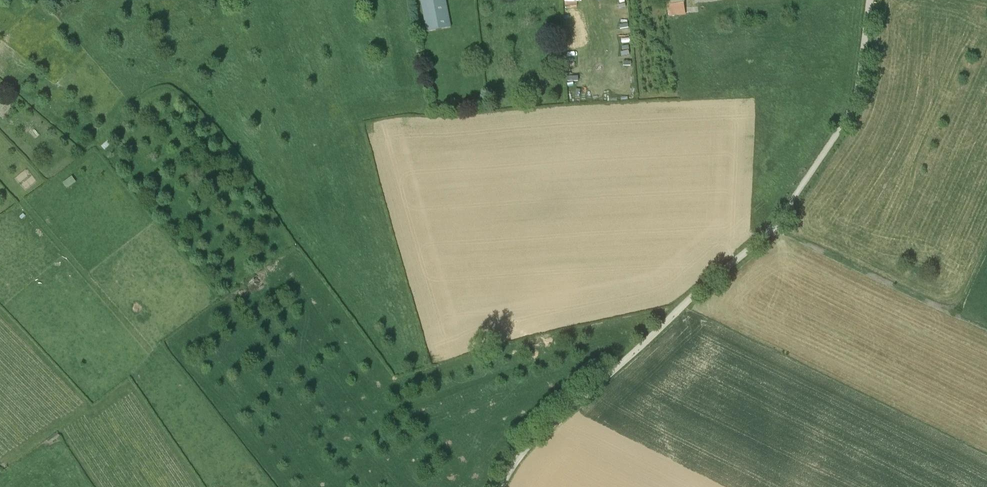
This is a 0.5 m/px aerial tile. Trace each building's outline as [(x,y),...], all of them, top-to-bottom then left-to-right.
[(451,27),(445,0),(421,0),(427,32),(451,27)] [(73,177),(64,183),(67,189),(77,183),(73,177)]
